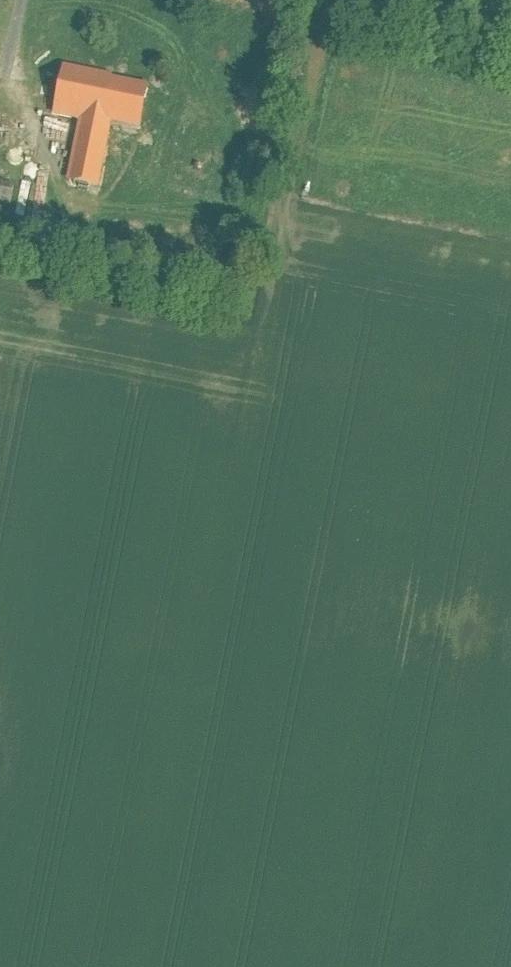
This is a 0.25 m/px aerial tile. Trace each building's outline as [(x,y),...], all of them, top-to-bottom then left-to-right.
[(62,68),(51,114),(80,121),(66,181),(97,188),(112,127),(136,133),(147,88),(62,68)] [(8,204),(14,181),(0,177),(0,202),(8,204)]
